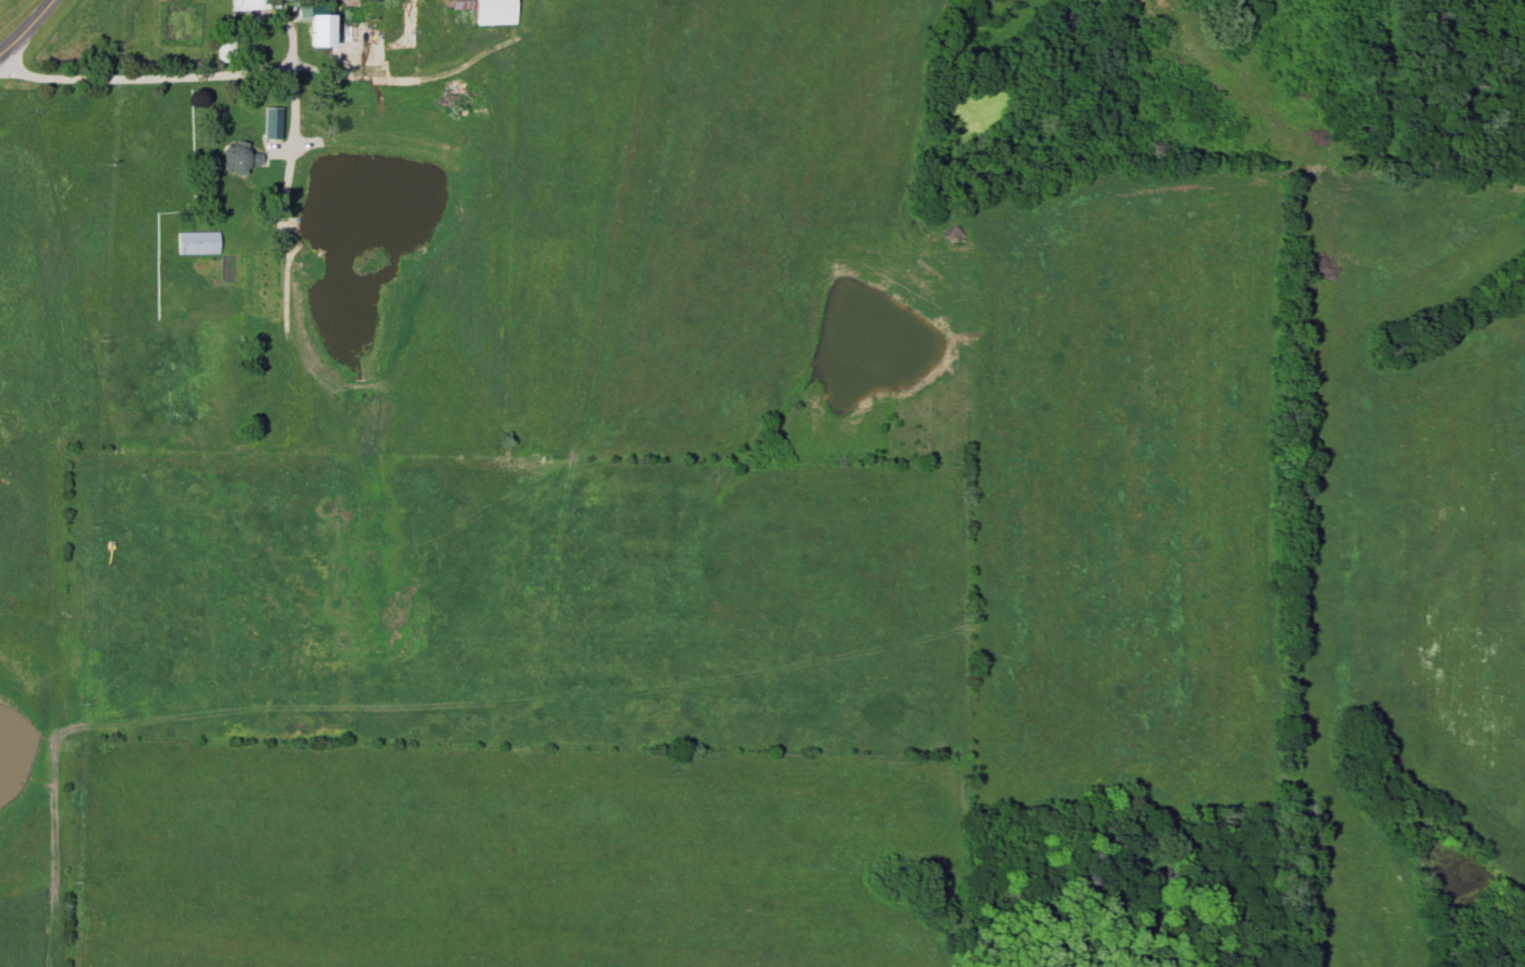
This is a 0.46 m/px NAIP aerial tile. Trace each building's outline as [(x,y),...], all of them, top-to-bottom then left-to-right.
[(280,0),(231,0),(231,12),(280,11),(280,0)] [(517,26),(517,0),(476,0),(476,26),(517,26)] [(337,49),(337,7),(300,7),(299,23),(312,23),(312,49),(337,49)] [(251,147),(230,141),(221,170),(250,180),(258,156),(249,153),(251,147)] [(219,234),(177,234),(177,256),(219,256),(219,234)]
